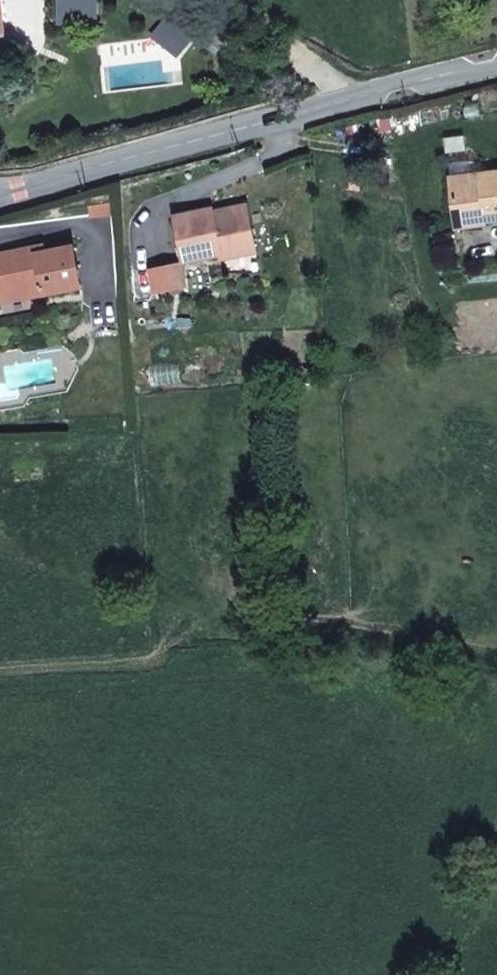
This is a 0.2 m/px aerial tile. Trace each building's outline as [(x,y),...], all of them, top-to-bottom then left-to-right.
[(457,217),(486,213),(487,219),(496,218),(496,171),(452,177),(457,217)] [(257,250),(247,204),(213,211),(212,208),(175,217),(185,261),(222,252),(222,249),(237,245),(239,254),(257,250)] [(486,213),(457,217),(458,225),(487,221),(487,219),(486,213)] [(45,251),(43,245),(0,254),(0,287),(3,300),(81,285),(73,245),(45,251)] [(237,245),(222,249),(222,252),(224,257),(239,254),(237,245)] [(183,263),(151,270),(157,292),(188,285),(183,263)]
